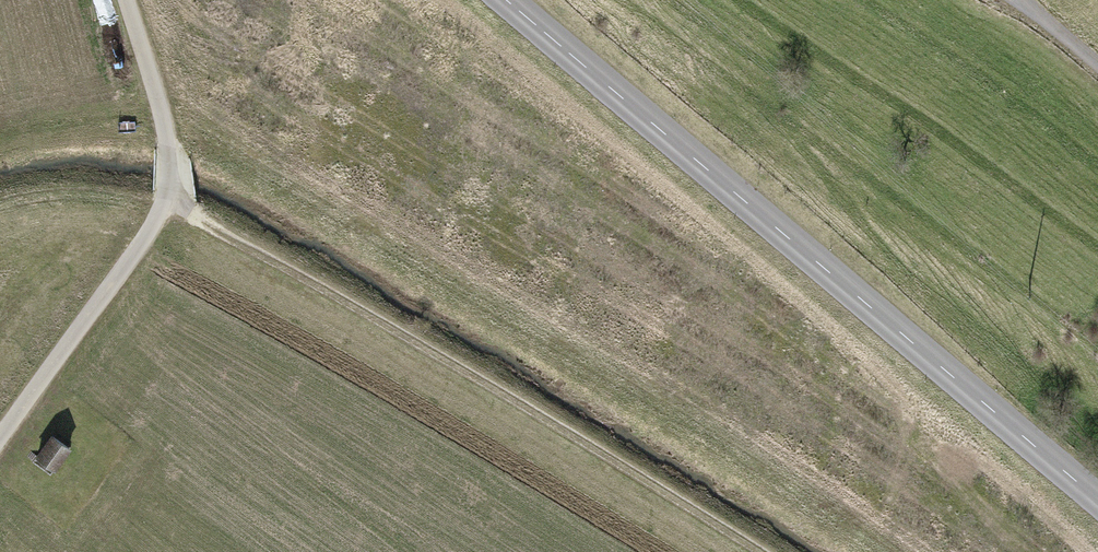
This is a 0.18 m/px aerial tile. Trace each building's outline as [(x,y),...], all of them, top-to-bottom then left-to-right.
[(74,452),(54,434),(35,457),(54,474),(74,452)]
